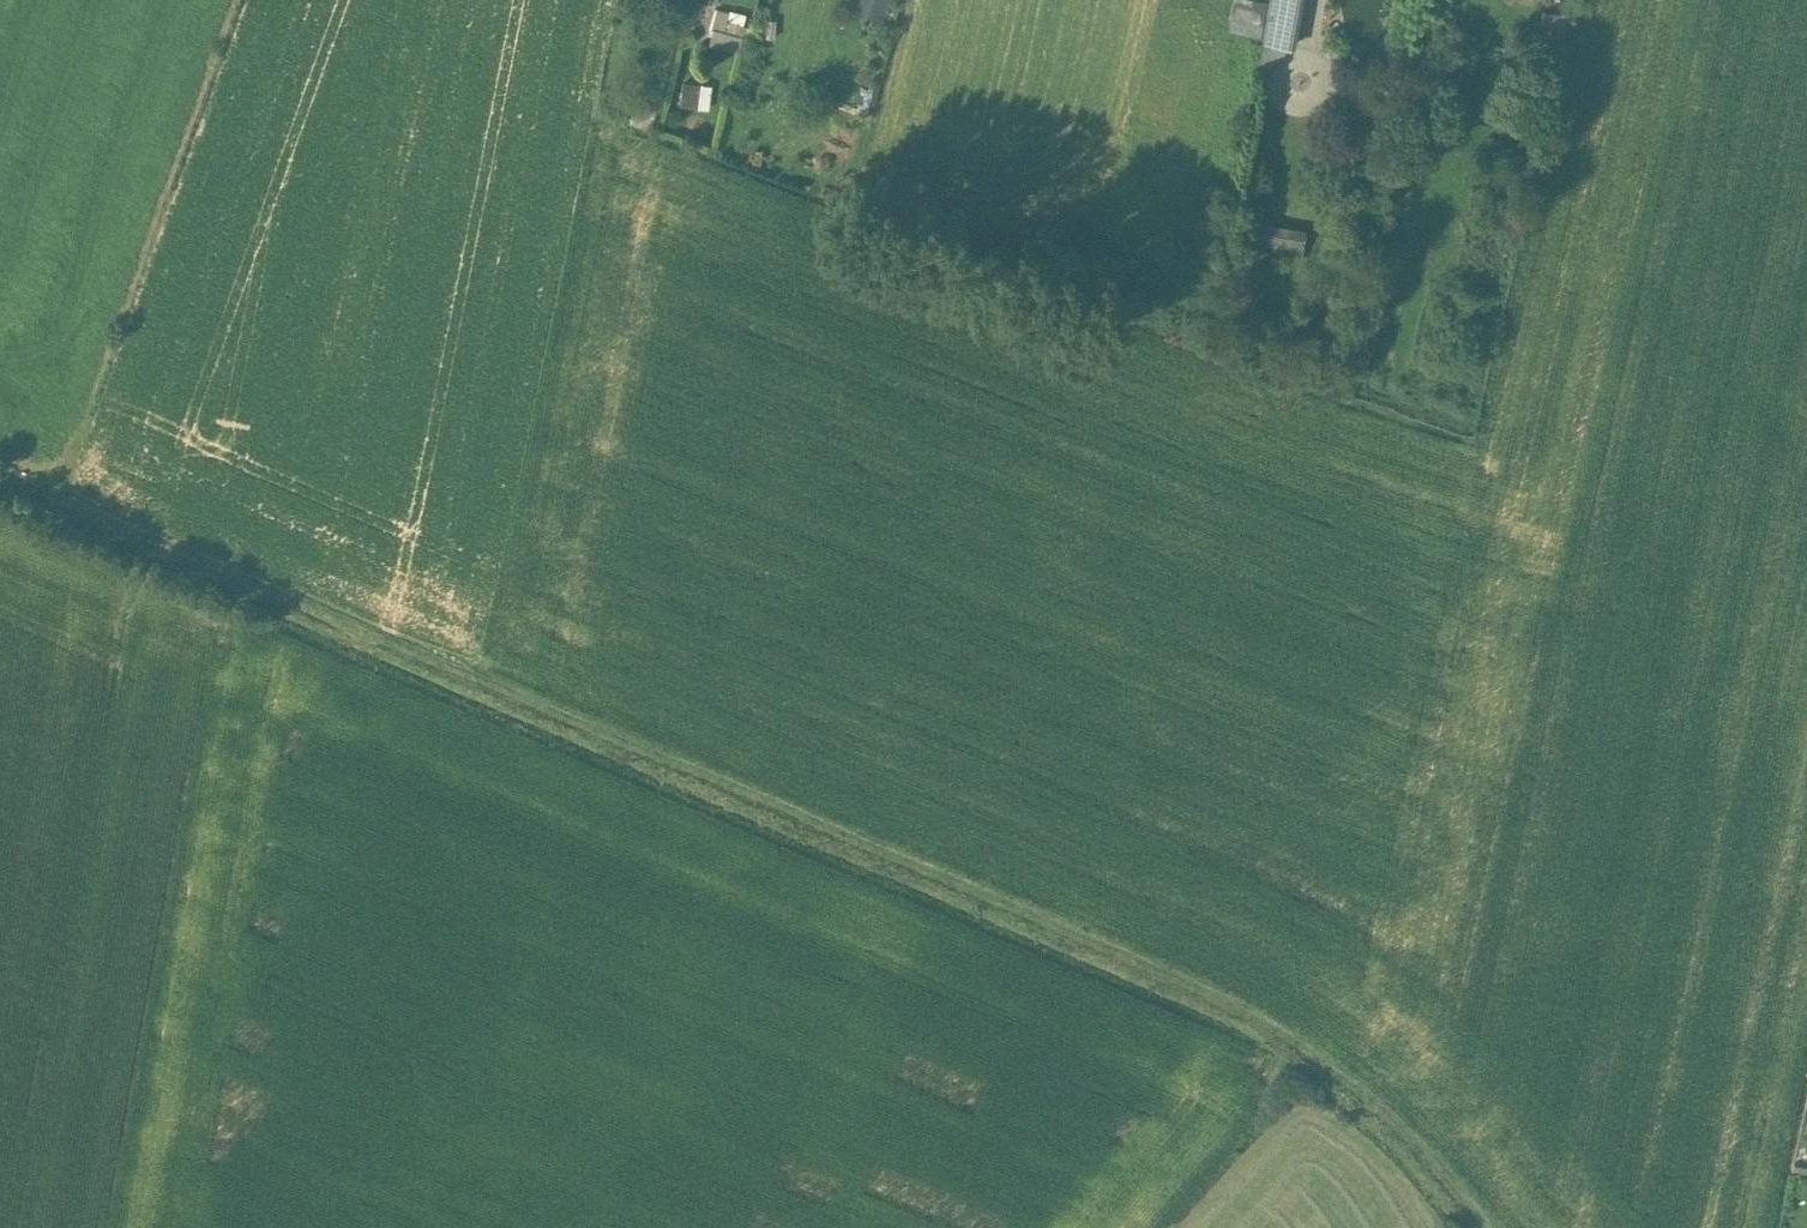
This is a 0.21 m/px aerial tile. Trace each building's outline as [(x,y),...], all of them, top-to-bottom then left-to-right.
[(1230,14),(1264,20),(1268,0),(1233,0),(1230,14)] [(1263,39),(1289,44),(1297,0),(1271,0),(1263,39)] [(715,5),(710,43),(742,47),(746,8),(715,5)] [(1263,21),(1230,14),(1227,28),(1261,35),(1263,21)] [(1289,44),(1263,39),(1258,69),(1267,73),(1289,44)] [(709,106),(713,82),(683,77),(680,102),(709,106)] [(1304,233),(1256,222),(1250,253),(1299,263),(1304,233)] [(1799,1175),(1796,1191),(1806,1193),(1806,1176),(1799,1175)]
